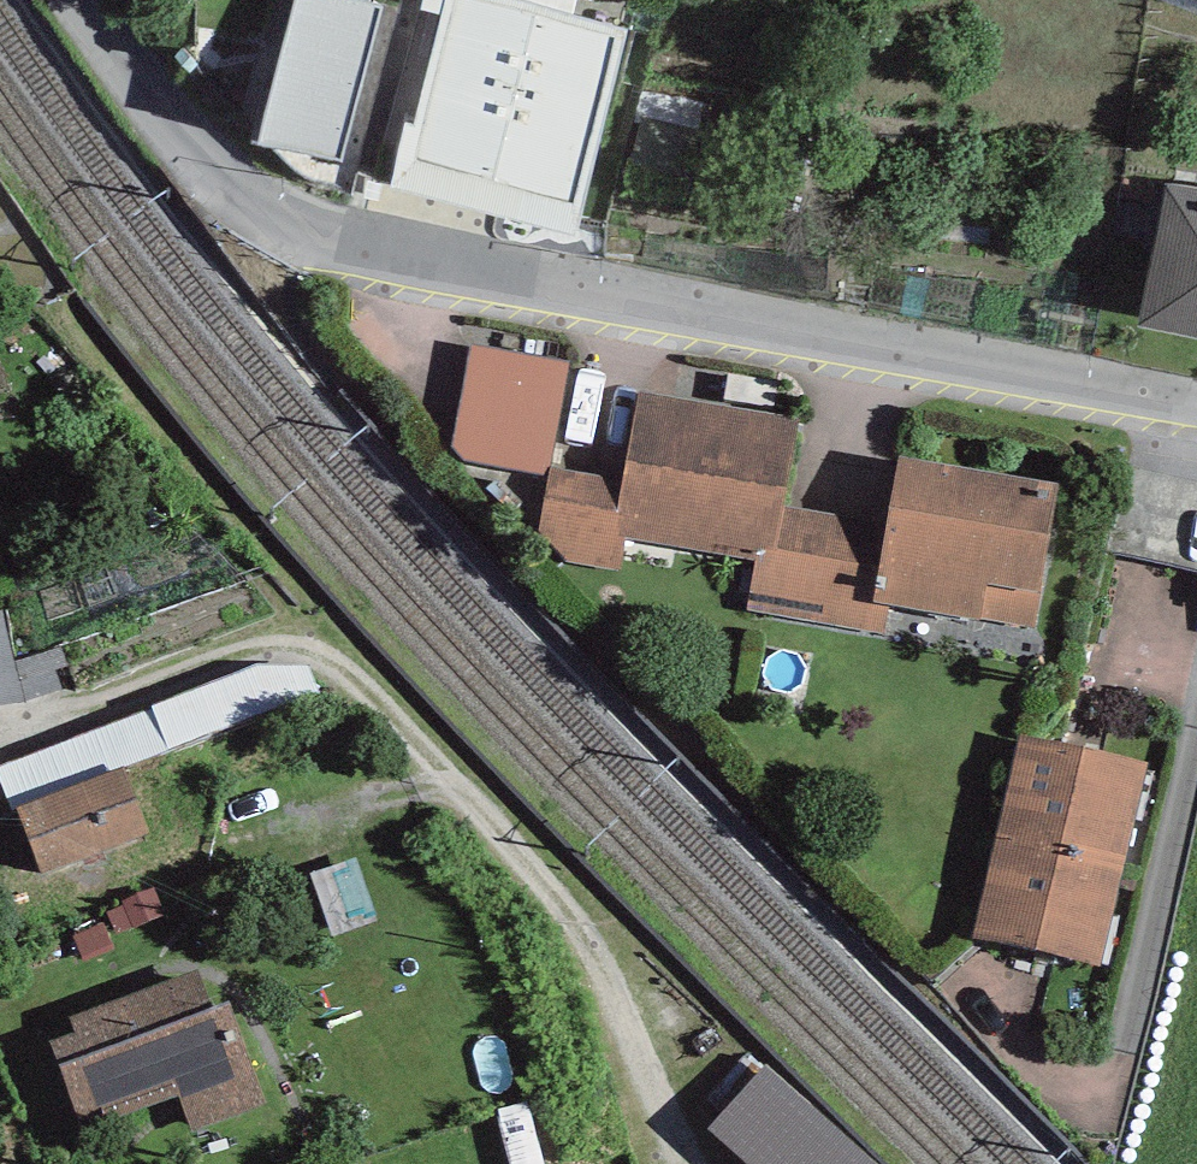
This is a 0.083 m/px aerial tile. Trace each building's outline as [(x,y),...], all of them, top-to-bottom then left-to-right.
[(358,0),(295,0),(258,143),(342,162),(381,7),(358,0)] [(414,124),(406,122),(391,186),(576,236),(628,29),(572,15),(518,0),(446,0),(414,124)] [(572,15),(576,0),(518,0),(572,15)] [(1167,184),(1138,326),(1196,339),(1196,190),(1167,184)] [(571,361),(472,344),(452,446),(465,459),(549,477),(551,467),(571,361)] [(799,420),(639,392),(623,479),(613,536),(625,538),(754,561),(773,564),(784,506),(799,420)] [(1057,484),(900,456),(888,522),(873,602),(890,604),(1034,628),(1057,484)] [(620,570),(625,538),(613,536),(623,479),(551,467),(549,477),(538,530),(566,561),(620,570)] [(746,611),(885,634),(890,604),(873,602),(888,522),(784,506),(773,564),(754,561),(746,611)] [(320,693),(309,665),(255,664),(151,706),(153,709),(0,766),(0,781),(12,811),(19,808),(124,767),(168,751),(320,693)] [(998,833),(1124,862),(1146,763),(1019,735),(998,833)] [(124,767),(19,808),(42,872),(152,832),(124,767)] [(1124,862),(998,833),(974,937),(1101,965),(1124,862)] [(108,913),(118,935),(164,915),(152,888),(122,901),(124,906),(108,913)] [(72,937),(84,962),(113,950),(101,924),(72,937)] [(73,1032),(50,1041),(79,1115),(100,1106),(106,1123),(179,1095),(193,1133),(267,1104),(230,1001),(213,1006),(199,969),(67,1019),(73,1032)] [(764,1065),(709,1129),(748,1163),(877,1163),(764,1065)]
